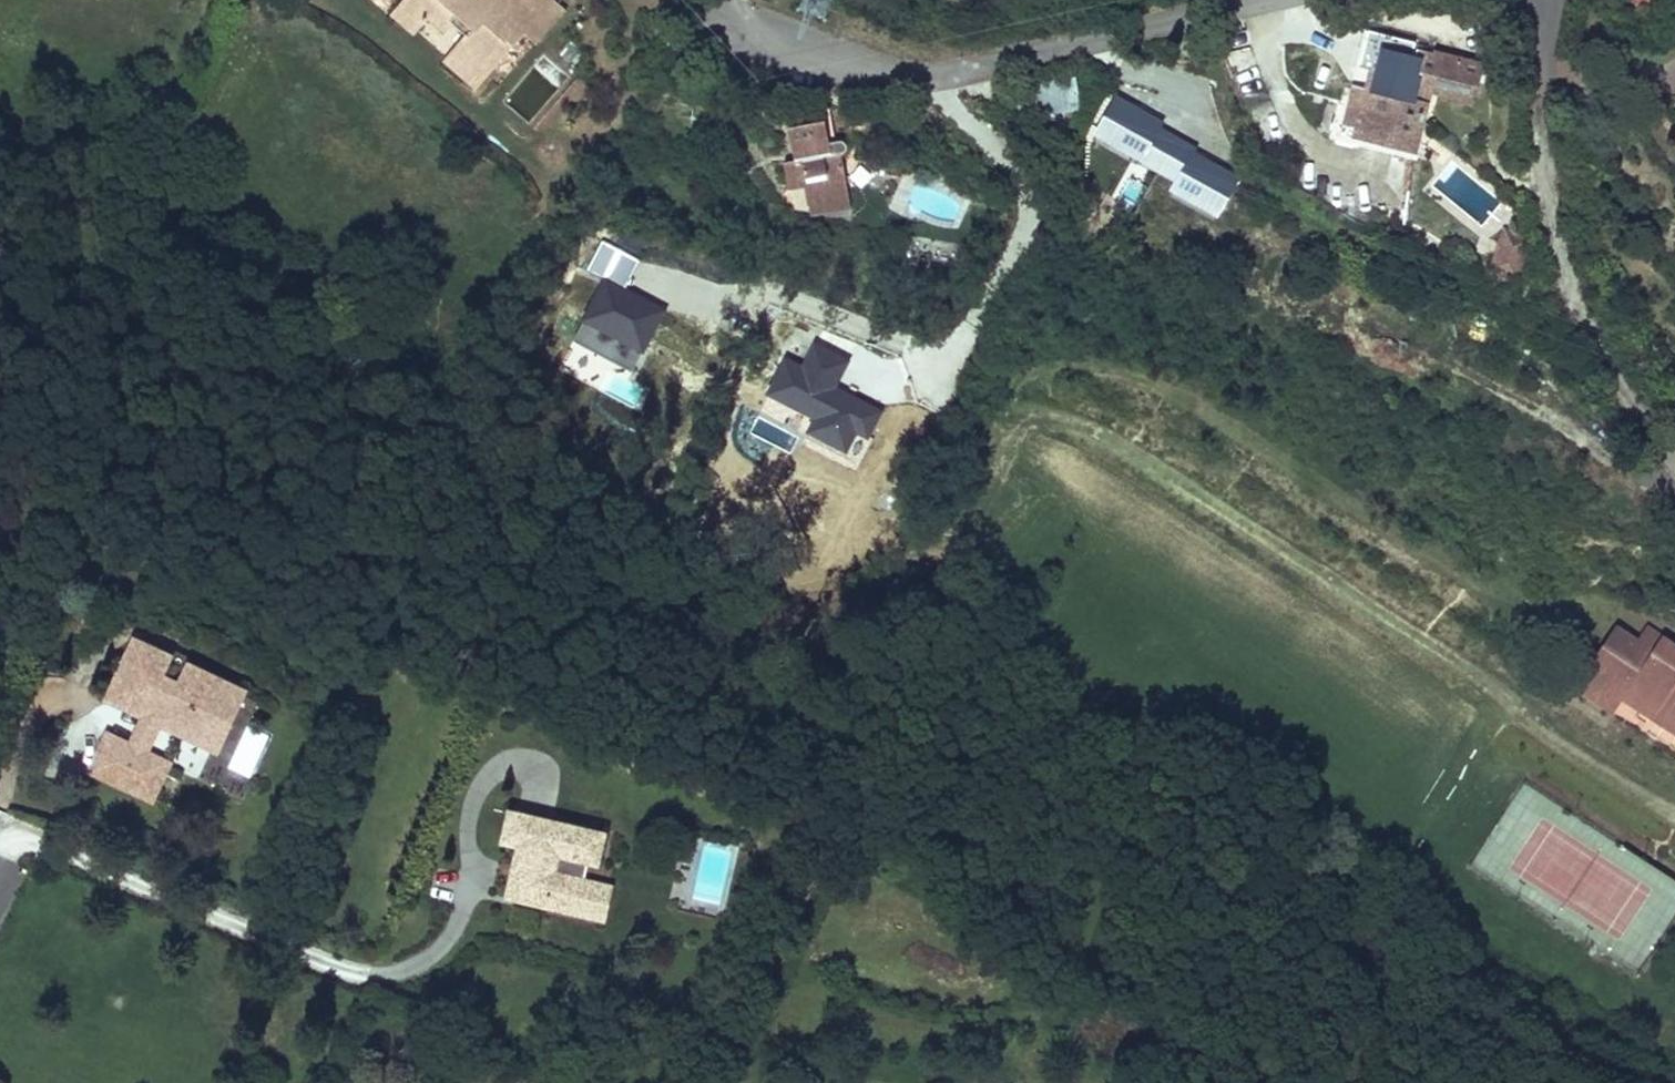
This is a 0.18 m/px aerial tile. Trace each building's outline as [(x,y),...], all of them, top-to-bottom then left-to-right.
[(383,9),(399,26),(404,21),(408,25),(417,17),(431,32),(448,15),(461,28),(434,55),(461,82),(478,65),(471,58),(506,24),(521,38),(549,10),(539,0),(489,0),(480,9),(471,0),(391,0),(383,9)] [(1411,39),(1367,27),(1357,61),(1376,66),(1370,87),(1362,85),(1358,103),(1335,96),(1326,131),(1368,143),(1371,131),(1410,141),(1413,142),(1424,102),(1411,99),(1417,76),(1470,90),(1477,65),(1409,47),(1411,39)] [(1077,77),(1038,78),(1039,112),(1078,111),(1077,77)] [(1090,139),(1223,208),(1244,167),(1112,98),(1090,139)] [(811,126),(773,132),(778,167),(764,169),(767,190),(785,188),(790,219),(832,211),(826,161),(828,160),(831,157),(832,155),(833,151),(831,147),(828,146),(826,145),(824,145),(814,147),(811,126)] [(1407,154),(1410,141),(1371,131),(1368,143),(1407,154)] [(1486,272),(1509,280),(1524,238),(1501,230),(1486,272)] [(862,461),(883,405),(838,388),(850,355),(812,341),(803,364),(780,356),(763,398),(810,415),(801,439),(862,461)] [(1615,632),(1576,695),(1606,714),(1616,698),(1620,700),(1627,705),(1674,734),(1674,647),(1646,630),(1635,645),(1615,632)] [(231,687),(139,649),(116,705),(208,743),(231,687)] [(245,692),(231,687),(208,743),(221,749),(245,692)] [(126,787),(140,754),(115,744),(101,777),(126,787)] [(175,768),(140,754),(126,787),(161,802),(175,768)] [(583,886),(587,868),(595,869),(602,840),(553,829),(555,821),(512,811),(511,819),(508,818),(501,848),(517,852),(513,872),(521,874),(519,884),(511,882),(506,903),(583,921),(591,888),(583,886)] [(598,924),(606,892),(591,888),(583,921),(598,924)]
